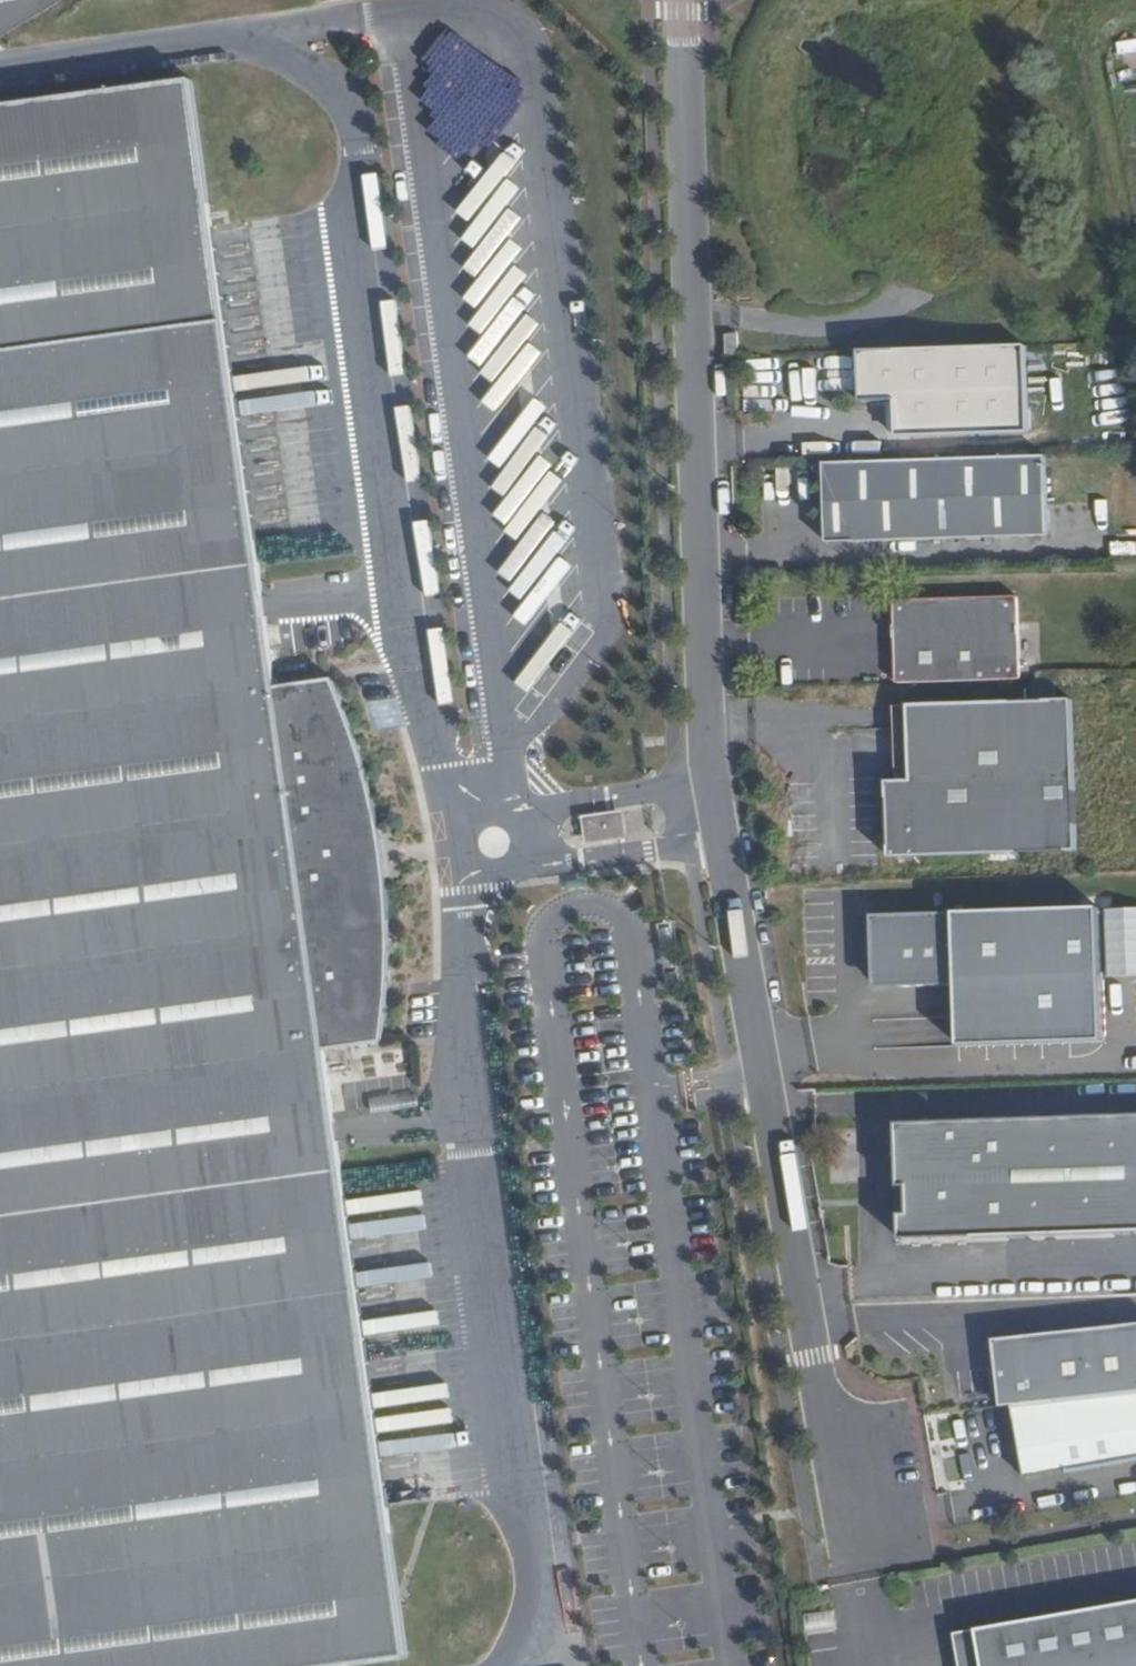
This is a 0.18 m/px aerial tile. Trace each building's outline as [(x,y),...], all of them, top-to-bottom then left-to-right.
[(413,1658),(330,1050),(387,1043),(389,1018),(391,988),(391,951),(391,917),(387,864),(385,835),(382,818),(380,802),(379,798),(372,774),(366,754),(356,726),(349,706),(338,679),(281,687),(197,80),(0,107),(0,1665),(354,1665),(413,1658)] [(726,336),(727,356),(739,356),(738,336),(726,336)] [(1027,346),(859,352),(861,402),(896,401),(897,437),(1029,433),(1027,346)] [(1045,456),(824,464),(827,542),(1048,535),(1045,456)] [(1017,597),(893,601),(893,606),(901,606),(902,631),(893,632),(895,684),(1020,680),(1017,597)] [(902,631),(901,606),(893,606),(893,632),(902,631)] [(1073,700),(909,705),(911,781),(887,782),(890,857),(1078,851),(1073,700)] [(627,812),(586,819),(590,846),(631,840),(627,812)] [(1105,914),(878,921),(880,990),(962,988),(964,1053),(1109,1049),(1105,914)] [(860,1122),(864,1224),(870,1224),(870,1246),(865,1247),(866,1269),(1135,1260),(1135,1112),(860,1122)] [(1002,1407),(1135,1392),(1135,1325),(994,1341),(1002,1407)] [(976,1629),(983,1665),(1135,1665),(1135,1601),(976,1629)] [(976,1629),(954,1633),(960,1665),(983,1665),(976,1629)]
